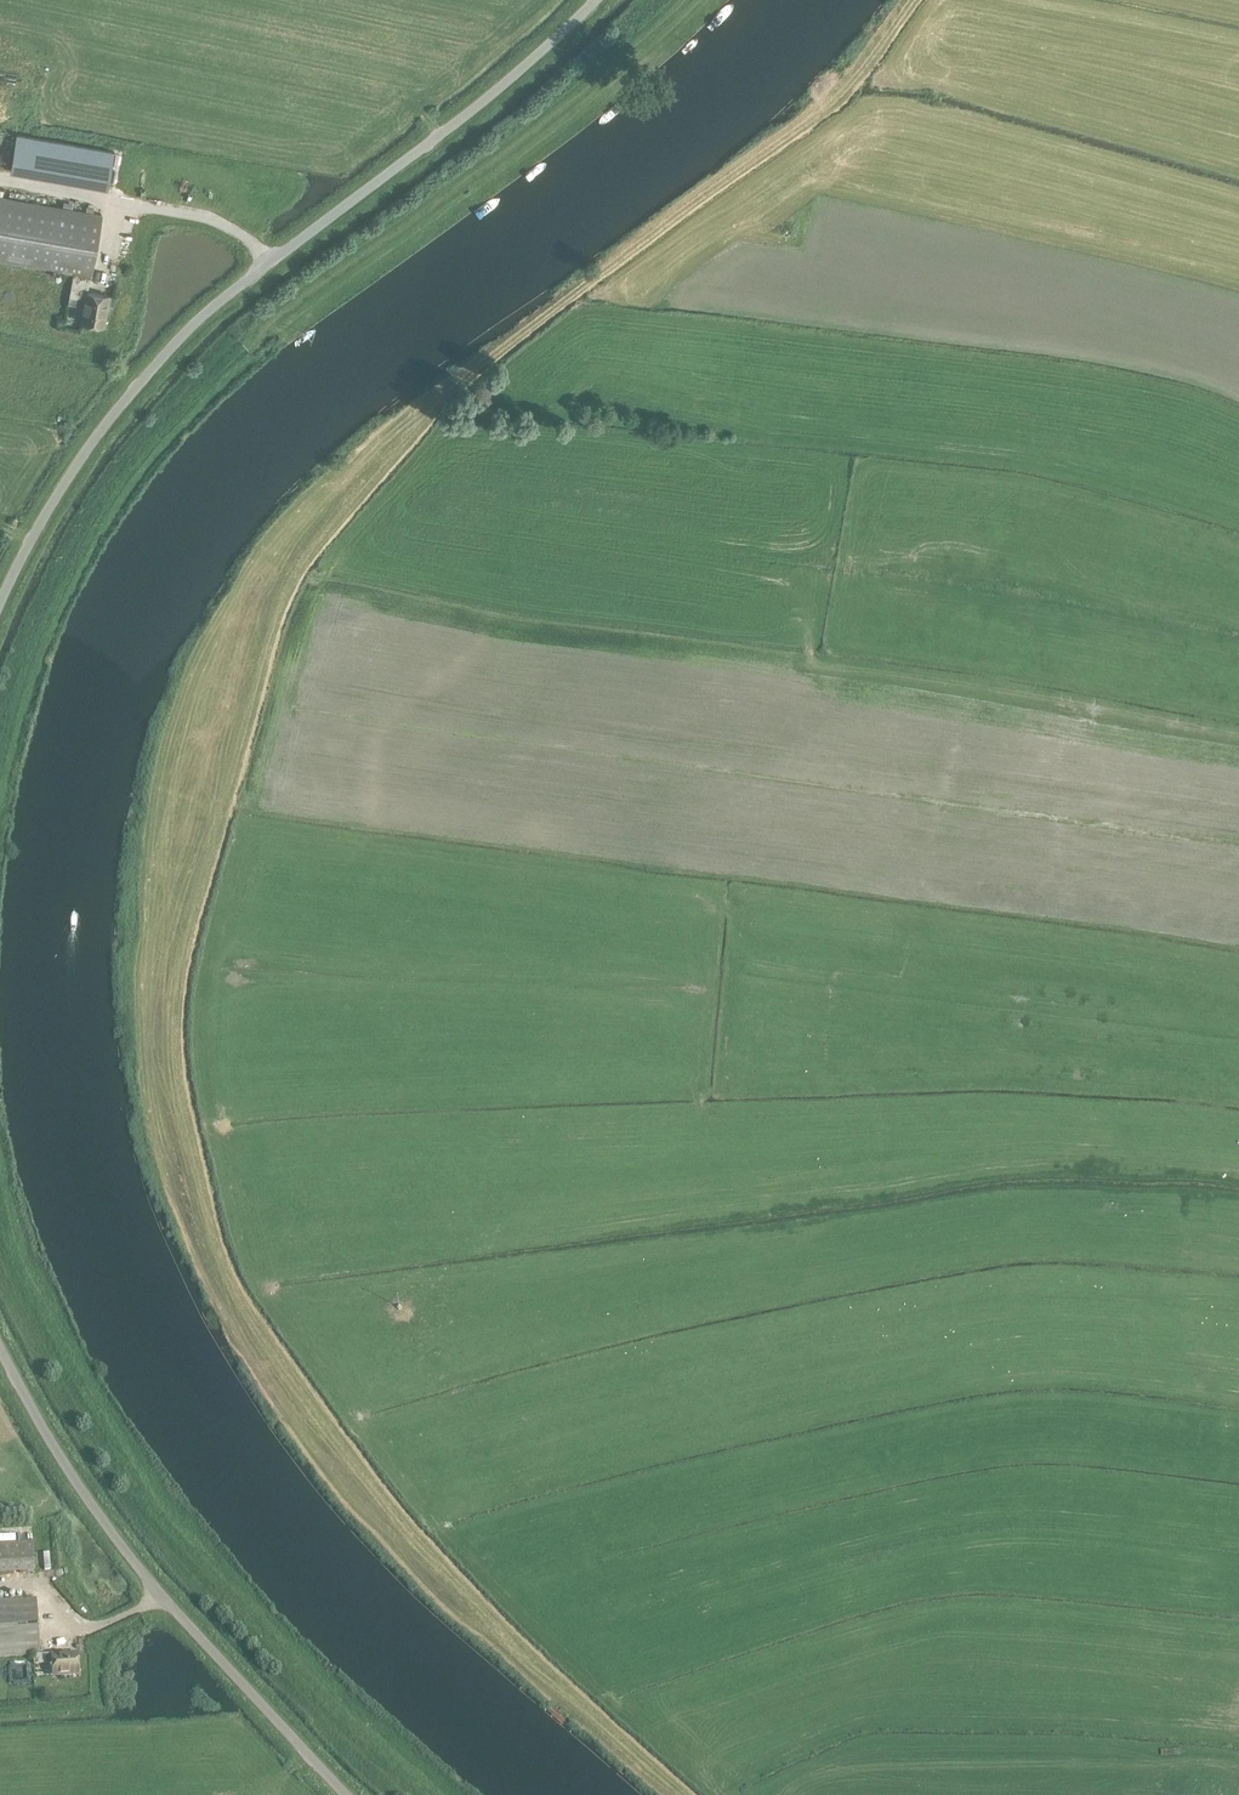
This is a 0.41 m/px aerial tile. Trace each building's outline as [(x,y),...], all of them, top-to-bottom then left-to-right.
[(17,134),(10,170),(107,188),(113,152),(17,134)] [(85,297),(81,321),(103,325),(108,295),(87,292),(102,214),(0,196),(0,260),(73,273),(70,294),(85,297)] [(32,1543),(0,1545),(0,1574),(34,1572),(32,1543)] [(36,1599),(0,1601),(0,1657),(33,1655),(34,1664),(52,1663),(52,1669),(52,1676),(79,1675),(77,1654),(60,1655),(59,1653),(51,1654),(39,1655),(36,1599)]
